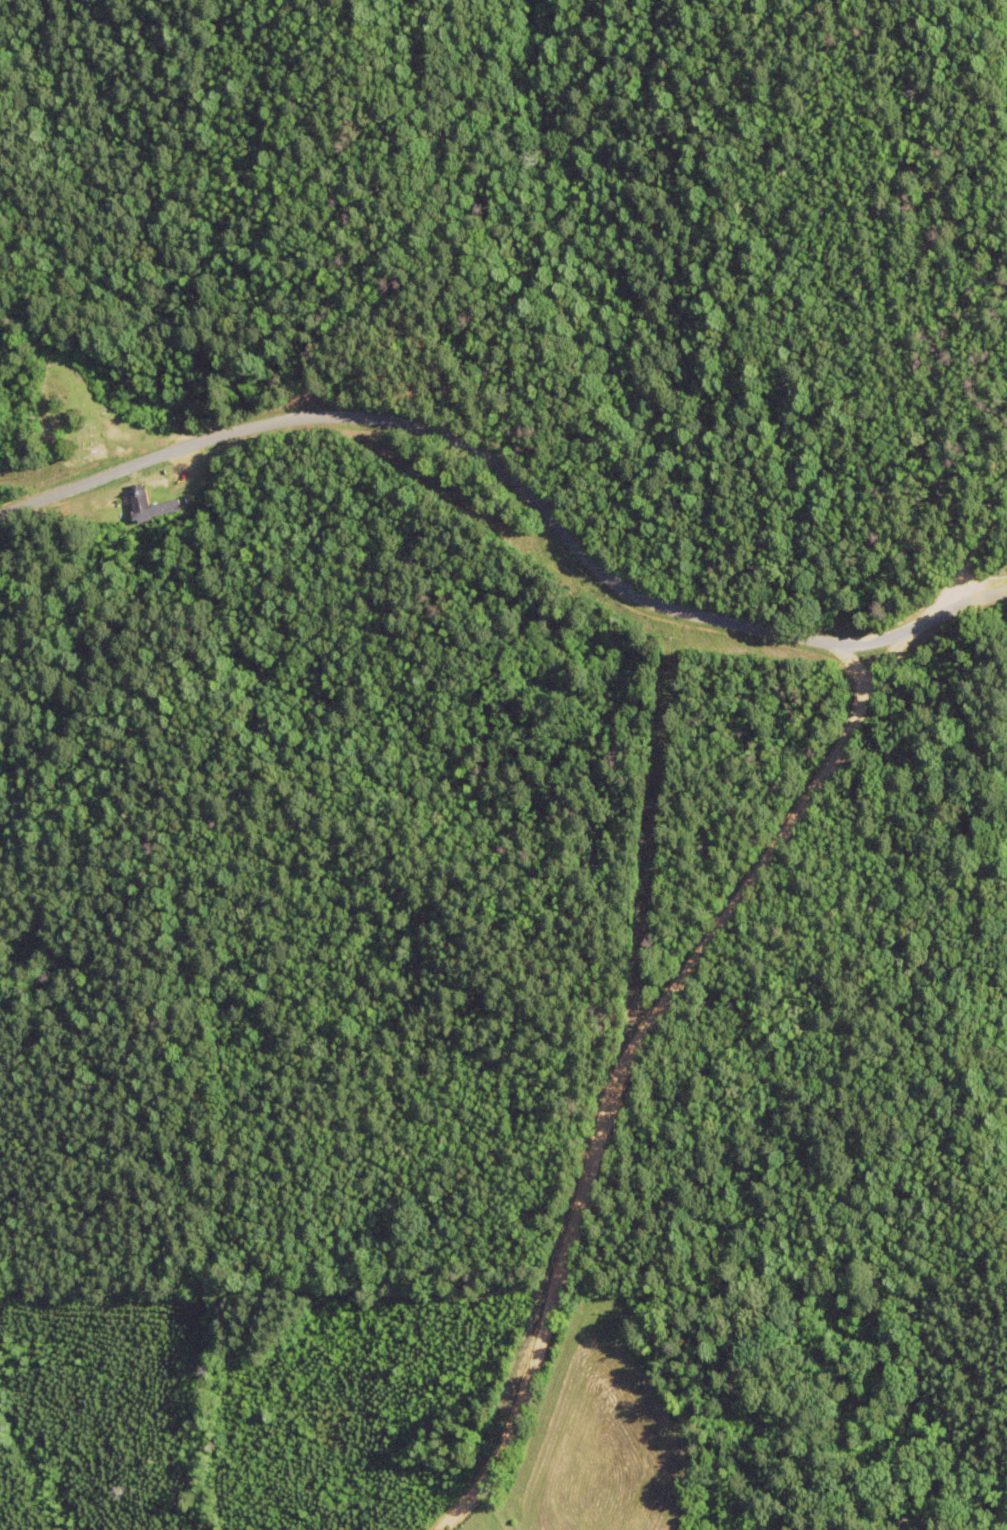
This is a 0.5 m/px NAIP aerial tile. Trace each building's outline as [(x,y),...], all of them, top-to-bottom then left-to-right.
[(133,489),(137,510),(135,510),(137,519),(142,518),(142,521),(155,518),(154,516),(185,509),(183,498),(152,505),(148,486),(133,489)]
